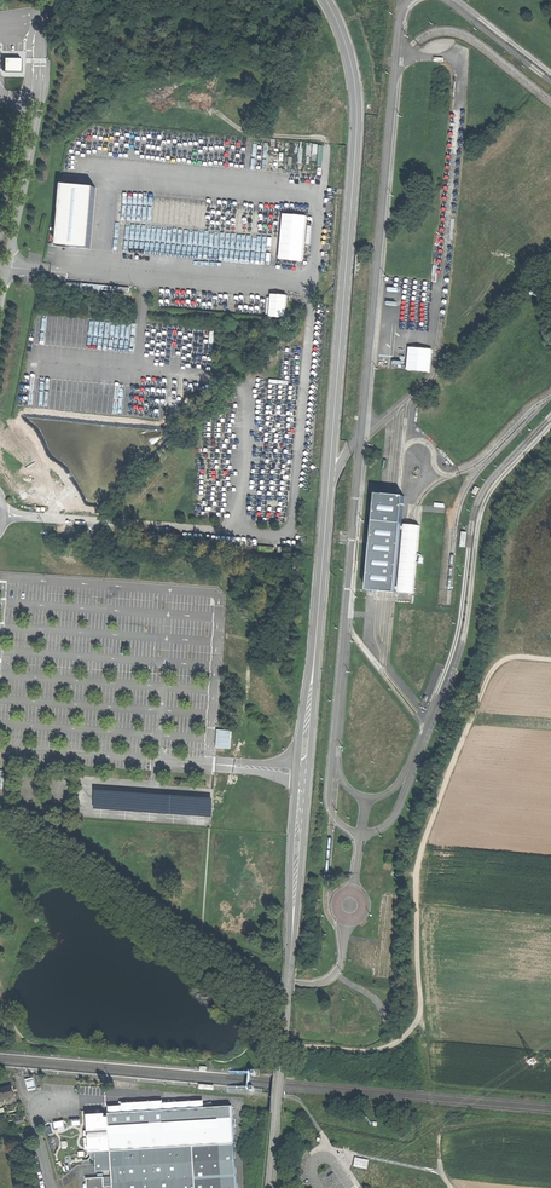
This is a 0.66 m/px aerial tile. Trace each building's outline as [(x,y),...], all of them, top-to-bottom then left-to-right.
[(14,72),(22,72),(22,58),(17,58),(5,58),(4,72),(14,72)] [(95,189),(65,186),(59,247),(89,250),(95,189)] [(282,213),(278,258),(301,261),(305,215),(282,213)] [(288,317),(290,294),(273,293),(272,316),(288,317)] [(408,347),(406,369),(429,372),(431,349),(408,347)] [(390,495),(380,494),(375,539),(370,591),(380,591),(391,592),(414,595),(420,526),(414,525),(409,525),(405,525),(406,515),(407,508),(408,497),(398,496),(390,495)] [(274,548),(259,547),(258,557),(273,559),(274,548)] [(217,747),(232,748),(233,730),(219,729),(217,747)] [(0,1089),(0,1100),(14,1096),(11,1087),(0,1089)] [(88,1114),(90,1134),(91,1153),(96,1153),(113,1152),(114,1174),(115,1179),(115,1187),(237,1187),(232,1107),(88,1114)] [(113,1152),(96,1153),(97,1164),(98,1174),(114,1174),(113,1152)] [(355,1167),(369,1168),(369,1158),(356,1157),(355,1167)] [(105,1180),(106,1187),(115,1187),(115,1179),(105,1180)] [(88,1180),(88,1187),(106,1187),(105,1180),(88,1180)]
